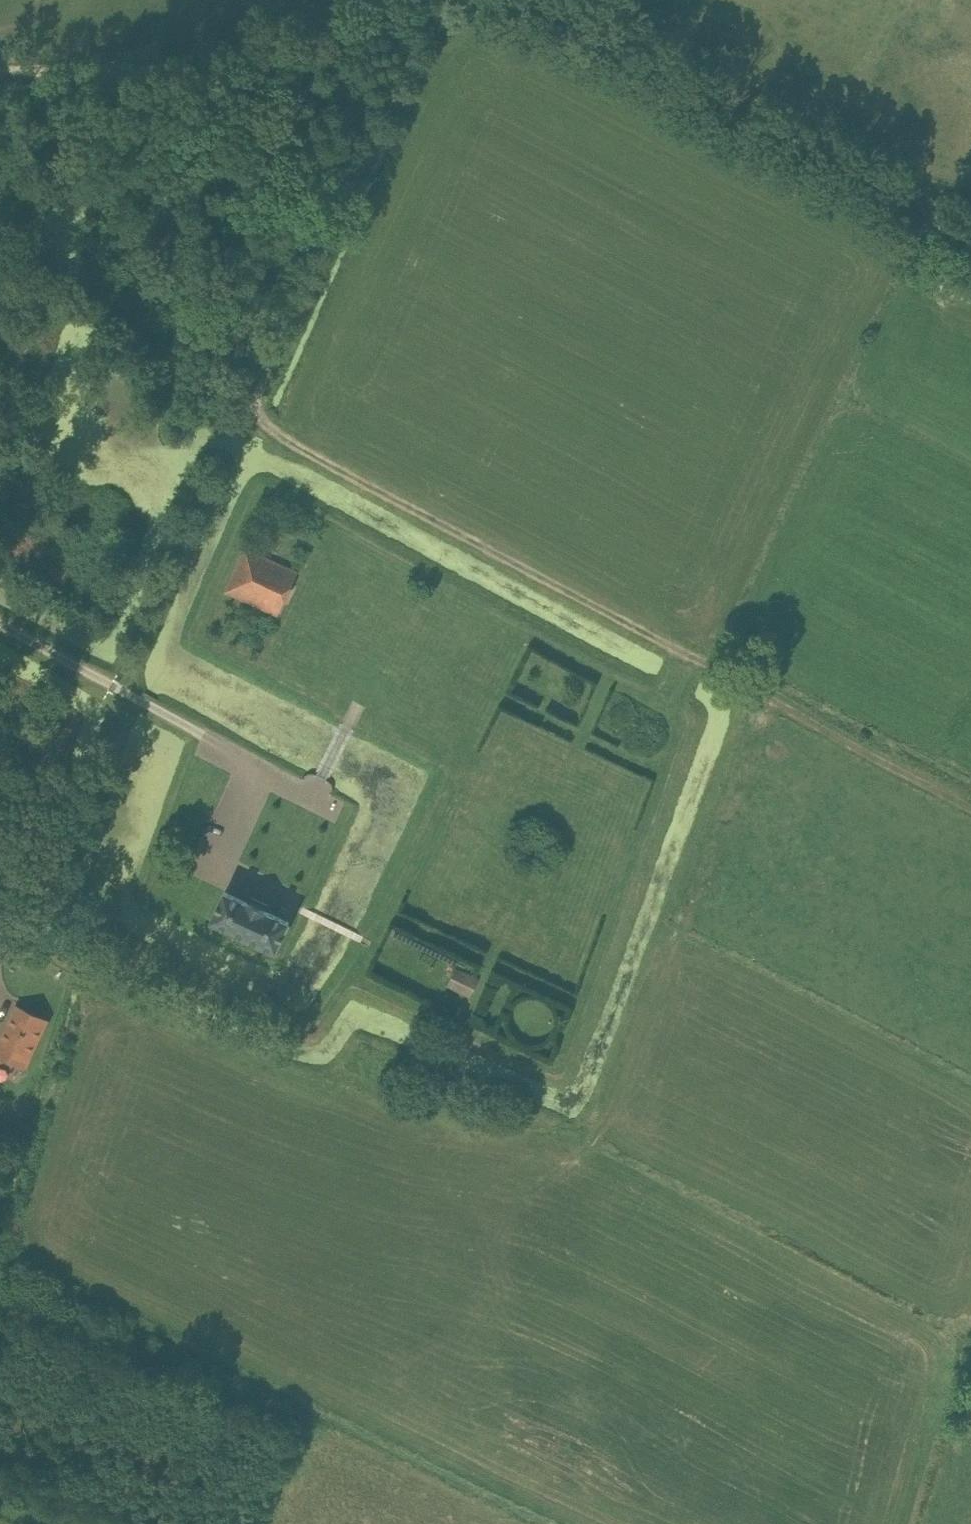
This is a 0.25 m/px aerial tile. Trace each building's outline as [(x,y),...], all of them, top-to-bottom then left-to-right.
[(298,571),(247,548),(227,591),(279,614),(298,571)] [(289,921),(225,891),(212,920),(276,951),(289,921)] [(479,977),(456,966),(447,984),(470,996),(479,977)] [(17,1005),(0,1040),(0,1056),(26,1068),(49,1020),(17,1005)]
